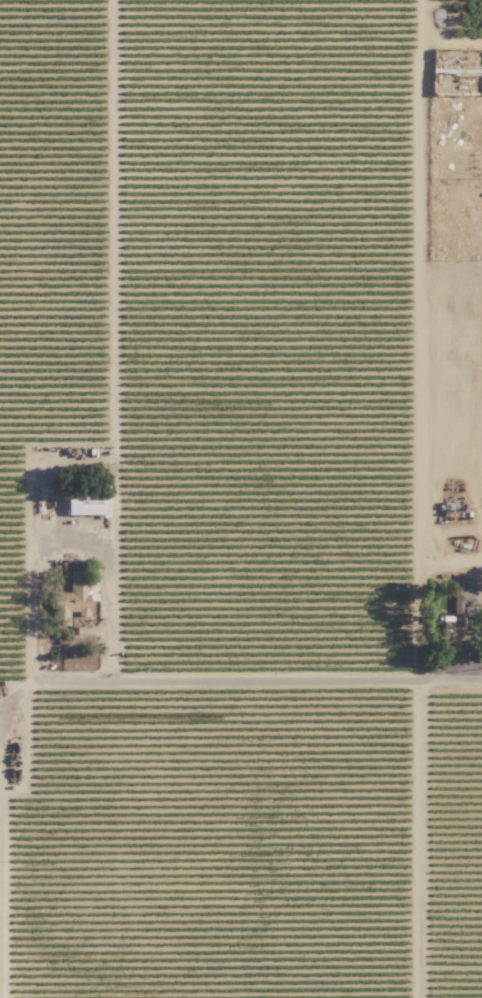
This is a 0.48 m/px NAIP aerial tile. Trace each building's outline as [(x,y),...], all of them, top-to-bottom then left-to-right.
[(96,504),(63,504),(63,514),(96,514),(96,504)]
